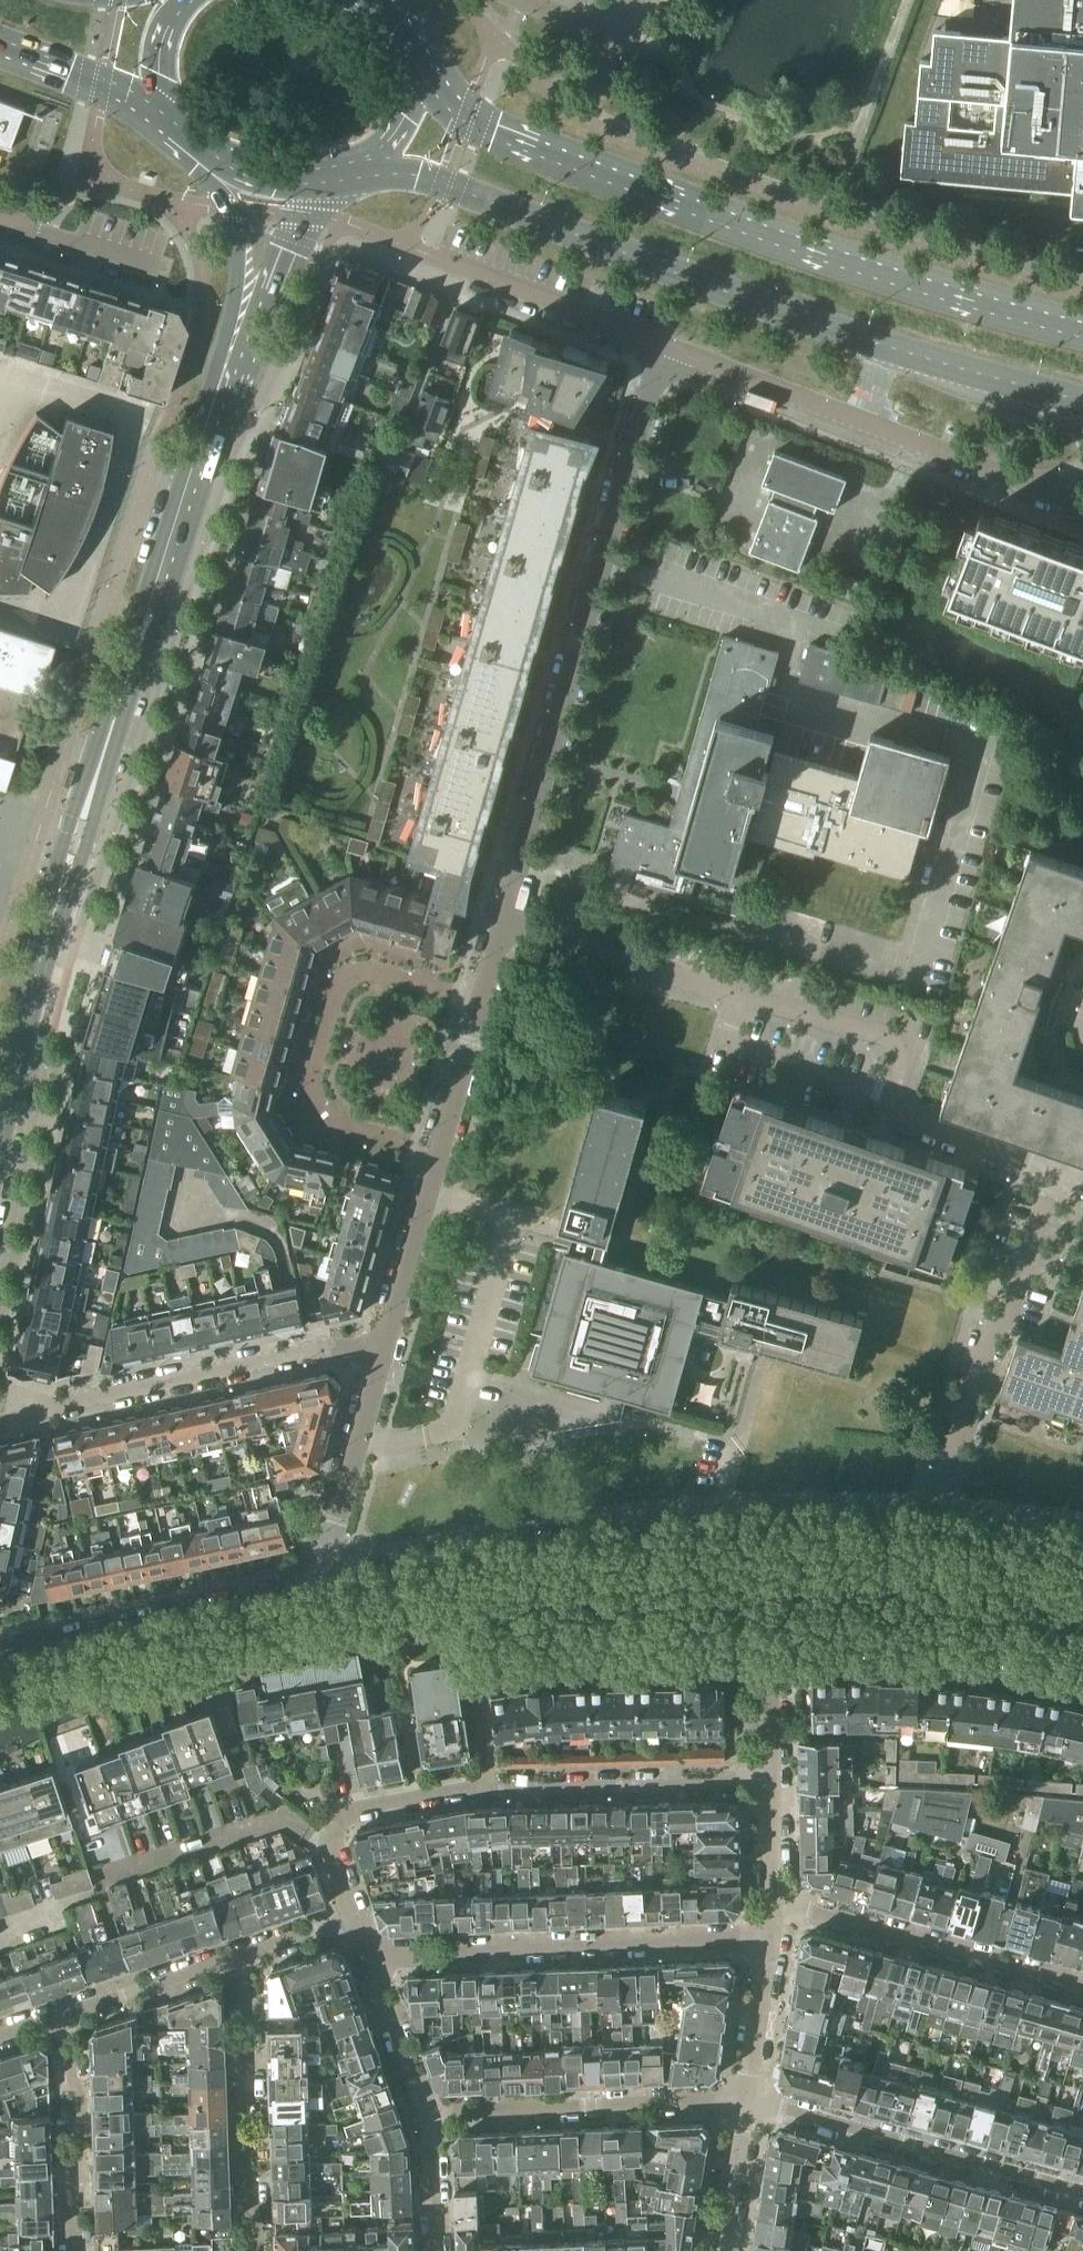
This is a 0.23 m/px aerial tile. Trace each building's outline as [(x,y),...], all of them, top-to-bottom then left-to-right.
[(921,68),(916,121),(906,120),(901,175),(1074,190),(1072,211),(1082,212),(1082,0),(1015,0),(1012,33),(1011,33),(1011,35),(935,28),(932,59),(921,58),(921,60),(922,60),(921,68)] [(5,148),(9,149),(10,148),(9,147),(22,112),(23,112),(23,110),(0,102),(0,144),(5,146),(5,148)] [(26,310),(40,269),(4,258),(0,268),(0,282),(9,285),(3,303),(26,310)] [(337,277),(334,285),(373,299),(383,275),(344,260),(343,261),(339,260),(333,277),(334,277),(335,276),(337,277)] [(26,310),(49,317),(55,300),(69,304),(76,281),(40,269),(26,310)] [(64,322),(87,330),(100,289),(76,281),(69,304),(55,300),(49,317),(47,323),(62,328),(64,322)] [(3,303),(9,285),(0,282),(0,308),(1,309),(3,303)] [(334,299),(330,310),(372,326),(381,302),(373,299),(334,285),(330,295),(334,299)] [(404,311),(438,324),(448,299),(414,287),(404,311)] [(102,334),(111,337),(117,319),(130,323),(138,301),(100,289),(87,330),(84,338),(100,343),(102,334)] [(111,337),(102,363),(139,375),(147,350),(148,350),(161,308),(138,301),(130,323),(117,319),(111,337)] [(102,363),(101,368),(96,381),(120,388),(159,400),(181,329),(173,312),(161,308),(148,350),(147,350),(139,375),(102,363)] [(478,311),(470,308),(466,311),(456,308),(439,355),(464,364),(469,351),(478,327),(481,317),(478,316),(478,311)] [(325,324),(320,336),(362,352),(370,355),(380,329),(372,326),(330,310),(329,311),(324,312),(321,320),(325,324)] [(512,494),(508,509),(571,527),(580,497),(575,496),(579,483),(583,470),(587,471),(596,440),(553,428),(558,410),(575,416),(609,361),(566,345),(564,350),(511,329),(509,337),(494,385),(516,393),(518,389),(536,395),(534,399),(542,402),(536,423),(533,422),(528,438),(533,439),(526,463),(522,462),(519,471),(523,472),(517,495),(512,494)] [(310,358),(310,360),(353,376),(362,352),(320,336),(317,345),(312,345),(309,353),(312,357),(310,358)] [(12,354),(36,362),(39,349),(16,342),(12,354)] [(306,373),(302,384),(340,398),(349,376),(353,377),(353,376),(310,360),(311,361),(306,361),(303,369),(306,373)] [(86,378),(96,381),(101,368),(90,364),(89,367),(86,378)] [(409,369),(400,394),(411,397),(420,374),(409,369)] [(298,396),(294,406),(332,420),(344,425),(352,403),(340,398),(302,384),(297,384),(294,391),(298,396)] [(452,401),(451,401),(423,391),(411,420),(412,420),(405,440),(433,450),(441,430),(452,401)] [(411,397),(400,394),(398,393),(392,410),(389,417),(402,421),(411,397)] [(323,445),(329,448),(336,450),(345,425),(344,425),(332,420),(294,406),(290,404),(285,405),(280,417),(283,421),(281,427),(277,425),(276,427),(323,445)] [(46,588),(47,589),(54,580),(60,571),(65,562),(71,553),(76,543),(81,534),(85,524),(89,514),(93,504),(95,500),(97,501),(102,485),(100,484),(102,474),(105,464),(107,453),(109,443),(110,429),(64,415),(59,431),(35,413),(29,422),(23,431),(18,440),(13,450),(8,459),(4,469),(0,478),(0,593),(28,593),(32,579),(46,588)] [(303,504),(323,510),(324,505),(322,504),(326,489),(318,487),(329,448),(323,445),(276,427),(276,429),(270,449),(261,480),(260,481),(259,487),(258,487),(258,490),(303,504)] [(380,440),(393,444),(395,438),(394,438),(396,433),(383,428),(381,435),(382,435),(380,440)] [(482,435),(478,450),(489,453),(494,438),(482,435)] [(371,464),(422,483),(431,459),(393,444),(380,440),(371,464)] [(750,551),(799,570),(818,518),(813,516),(818,503),(835,510),(847,478),(775,450),(763,482),(776,488),(771,500),(770,500),(750,551)] [(476,458),(472,472),(483,475),(487,461),(476,458)] [(258,490),(252,508),(287,518),(308,524),(311,517),(300,514),(303,504),(258,490)] [(252,508),(245,534),(302,551),(305,542),(287,536),(290,526),(285,524),(287,518),(252,508)] [(487,580),(483,595),(547,613),(555,583),(551,582),(555,569),(558,556),(563,558),(571,527),(508,509),(503,524),(508,525),(502,549),(497,548),(495,557),(499,558),(492,582),(487,580)] [(943,613),(1082,666),(1082,553),(980,515),(943,613)] [(458,522),(454,536),(465,539),(469,525),(458,522)] [(245,534),(239,554),(273,564),(279,566),(292,569),(304,573),(311,554),(302,551),(245,534)] [(451,544),(447,558),(458,562),(462,547),(451,544)] [(239,554),(233,573),(284,588),(286,589),(292,569),(279,566),(273,564),(239,554)] [(233,573),(227,591),(262,602),(265,592),(282,597),(284,588),(233,573)] [(227,591),(222,609),(273,625),(278,607),(262,602),(227,591)] [(458,681),(522,699),(531,669),(526,668),(530,655),(534,642),(538,644),(547,613),(483,595),(479,610),(484,612),(477,635),(473,634),(470,643),(474,644),(467,668),(463,666),(461,671),(457,669),(454,680),(458,681)] [(314,597),(308,616),(316,618),(322,600),(317,598),(314,597)] [(433,608),(429,622),(440,625),(444,611),(433,608)] [(222,609),(216,628),(250,639),(253,629),(270,635),(273,625),(222,609)] [(316,618),(308,616),(302,634),(310,637),(316,618)] [(34,692),(50,643),(0,627),(0,681),(34,692)] [(216,628),(208,655),(248,668),(272,675),(276,663),(263,659),(267,644),(250,639),(216,628)] [(427,630),(423,645),(434,648),(438,633),(427,630)] [(291,651),(304,655),(310,638),(297,633),(291,651)] [(687,828),(687,830),(686,830),(742,846),(747,829),(752,830),(750,835),(815,854),(816,850),(848,859),(908,876),(921,830),(929,832),(941,789),(951,757),(871,734),(859,775),(790,756),(775,751),(774,754),(766,752),(772,731),(758,727),(765,702),(779,651),(724,635),(700,718),(682,782),(699,786),(692,811),(690,810),(685,827),(687,828)] [(890,669),(890,667),(891,666),(853,655),(821,646),(810,643),(799,680),(827,688),(827,686),(841,690),(841,692),(842,692),(843,690),(857,694),(857,696),(859,697),(859,695),(873,699),(872,701),(900,710),(910,677),(911,675),(890,669)] [(205,670),(202,677),(241,689),(248,668),(208,655),(207,656),(209,658),(206,660),(203,667),(205,670)] [(194,698),(193,698),(234,712),(241,689),(202,677),(200,685),(197,686),(195,694),(196,697),(194,698)] [(438,752),(434,767),(498,786),(506,755),(502,754),(505,741),(509,728),(514,730),(522,699),(458,681),(454,696),(459,698),(452,721),(448,720),(446,729),(450,730),(443,754),(438,752)] [(408,694),(404,708),(415,711),(420,697),(408,694)] [(191,713),(188,721),(227,733),(234,712),(193,698),(193,699),(195,702),(192,703),(189,711),(191,713)] [(402,716),(398,731),(409,734),(413,719),(402,716)] [(180,741),(179,742),(220,755),(227,733),(188,721),(186,728),(183,730),(181,737),(182,740),(180,741)] [(269,745),(278,748),(279,749),(282,739),(271,736),(269,745)] [(179,742),(166,782),(217,798),(222,782),(216,780),(223,756),(220,755),(179,742)] [(0,755),(0,788),(4,789),(13,759),(12,759),(0,755)] [(441,864),(431,897),(419,942),(418,944),(450,953),(459,922),(453,920),(456,910),(458,901),(464,903),(482,841),(477,840),(481,827),(484,815),(489,816),(498,786),(434,767),(429,782),(434,784),(428,807),(423,806),(421,815),(425,816),(418,840),(413,839),(409,855),(441,864)] [(380,794),(379,798),(390,801),(395,783),(384,780),(380,794)] [(166,782),(160,801),(199,813),(202,804),(219,809),(220,807),(222,800),(217,798),(166,782)] [(252,806),(257,807),(260,798),(251,795),(248,804),(252,806)] [(379,798),(373,819),(384,822),(389,806),(390,801),(379,798)] [(222,800),(220,807),(228,809),(230,802),(222,800)] [(160,801),(154,821),(210,838),(213,829),(196,824),(199,813),(160,801)] [(686,830),(687,830),(672,825),(625,812),(607,873),(678,893),(690,897),(698,868),(733,878),(742,846),(686,830)] [(280,827),(286,837),(294,839),(299,822),(283,818),(280,827)] [(384,822),(373,819),(368,836),(379,839),(384,822)] [(154,821),(148,839),(205,858),(211,839),(210,838),(154,821)] [(261,827),(256,841),(270,846),(279,841),(274,831),(261,827)] [(367,842),(351,837),(348,850),(364,854),(367,842)] [(148,839),(141,860),(197,878),(197,879),(201,880),(205,870),(208,859),(205,858),(148,839)] [(1031,850),(1024,869),(1031,871),(1023,896),(1015,894),(956,1065),(963,1067),(955,1093),(947,1090),(941,1109),(1076,1156),(1079,1149),(1082,1150),(1082,1096),(1015,1073),(1034,1020),(1035,1017),(1047,1022),(1047,1024),(1048,1024),(1048,1021),(1049,1015),(1052,1005),(1052,1003),(1053,1000),(1058,990),(1060,987),(1063,982),(1061,982),(1060,984),(1047,980),(1067,924),(1082,930),(1082,868),(1031,850)] [(135,879),(128,899),(184,917),(188,907),(194,886),(197,879),(197,878),(141,860),(135,879)] [(356,925),(356,924),(351,874),(317,893),(340,934),(343,932),(345,935),(354,930),(352,927),(356,924),(356,925)] [(371,929),(374,929),(386,885),(351,874),(356,924),(357,924),(361,926),(360,929),(370,932),(371,929)] [(215,893),(229,898),(233,885),(220,880),(215,893)] [(317,946),(321,944),(323,947),(331,942),(330,939),(333,937),(302,882),(280,894),(284,901),(270,909),(278,915),(277,915),(317,947),(317,946)] [(387,933),(396,936),(409,891),(386,885),(374,929),(376,930),(375,934),(386,937),(387,933)] [(416,942),(419,942),(431,897),(409,891),(396,936),(406,938),(405,942),(415,945),(416,942)] [(128,899),(122,918),(179,936),(185,917),(184,917),(128,899)] [(277,915),(267,951),(312,964),(312,961),(316,962),(318,952),(315,951),(316,947),(317,947),(277,915)] [(122,918),(116,937),(173,955),(179,936),(122,918)] [(230,923),(225,939),(238,943),(243,927),(230,923)] [(107,964),(106,966),(186,985),(194,961),(193,961),(188,959),(188,960),(173,955),(116,937),(107,964)] [(238,943),(225,939),(220,954),(233,958),(238,943)] [(674,957),(677,946),(652,939),(649,949),(674,957)] [(267,951),(260,975),(305,988),(306,985),(309,986),(313,974),(309,973),(312,964),(267,951)] [(85,1037),(83,1041),(127,1051),(139,1054),(161,1059),(166,1033),(178,985),(179,985),(186,987),(186,985),(106,966),(105,969),(101,982),(101,985),(100,984),(99,986),(100,986),(98,993),(97,993),(97,995),(92,1013),(91,1012),(91,1014),(92,1015),(90,1021),(89,1021),(88,1023),(89,1023),(89,1024),(87,1029),(85,1037)] [(215,971),(210,987),(222,991),(227,975),(215,971)] [(260,975),(253,999),(298,1012),(300,1003),(304,1004),(308,992),(304,991),(305,988),(260,975)] [(222,991),(210,987),(205,1002),(218,1006),(222,991)] [(253,999),(246,1024),(291,1037),(292,1034),(295,1035),(299,1023),(295,1022),(298,1012),(253,999)] [(199,1020),(195,1035),(207,1039),(212,1023),(199,1020)] [(246,1024),(239,1048),(284,1061),(286,1052),(290,1053),(294,1040),(290,1039),(291,1037),(246,1024)] [(207,1039),(195,1035),(190,1051),(202,1055),(207,1039)] [(81,1065),(122,1074),(134,1077),(139,1054),(127,1051),(83,1041),(83,1043),(86,1044),(84,1053),(81,1054),(79,1062),(81,1065)] [(232,1073),(240,1075),(277,1086),(278,1082),(281,1083),(285,1071),(281,1070),(284,1061),(239,1048),(232,1073)] [(78,1080),(76,1089),(117,1099),(122,1074),(81,1065),(81,1068),(77,1070),(76,1077),(78,1080)] [(225,1095),(219,1100),(221,1113),(235,1111),(272,1106),(273,1100),(276,1099),(279,1090),(276,1088),(277,1086),(240,1075),(240,1077),(235,1098),(225,1095)] [(161,1104),(160,1108),(190,1114),(191,1114),(183,1101),(186,1088),(180,1086),(165,1083),(161,1104)] [(186,1088),(183,1101),(191,1114),(192,1116),(197,1116),(221,1113),(219,1100),(213,1101),(200,1103),(195,1097),(197,1090),(186,1088)] [(71,1111),(71,1112),(112,1122),(117,1099),(76,1089),(74,1099),(70,1101),(69,1108),(71,1111)] [(566,1250),(554,1293),(540,1343),(532,1371),(614,1394),(626,1397),(671,1410),(695,1324),(719,1331),(718,1333),(725,1334),(726,1334),(728,1334),(728,1335),(738,1338),(739,1337),(740,1338),(751,1342),(752,1341),(754,1341),(754,1342),(777,1349),(777,1348),(779,1349),(790,1352),(792,1352),(792,1353),(802,1356),(803,1355),(805,1356),(804,1356),(815,1360),(816,1359),(817,1359),(817,1360),(829,1363),(830,1363),(830,1364),(841,1367),(841,1366),(843,1367),(850,1369),(856,1345),(863,1319),(864,1318),(857,1316),(855,1316),(844,1312),(844,1313),(842,1312),(831,1309),(829,1309),(830,1308),(818,1305),(818,1306),(817,1305),(805,1302),(804,1302),(804,1301),(793,1298),(793,1299),(791,1298),(780,1295),(778,1295),(778,1294),(767,1291),(767,1292),(765,1291),(766,1291),(742,1284),(740,1284),(740,1283),(733,1281),(729,1297),(702,1290),(678,1282),(678,1280),(649,1272),(602,1259),(608,1235),(610,1235),(612,1228),(612,1226),(613,1226),(616,1215),(615,1215),(616,1213),(617,1214),(620,1203),(619,1202),(619,1201),(620,1201),(623,1190),(623,1188),(624,1188),(627,1177),(626,1177),(627,1175),(630,1164),(630,1162),(631,1162),(634,1151),(633,1151),(634,1149),(637,1139),(637,1138),(637,1137),(638,1137),(641,1126),(641,1124),(642,1124),(644,1113),(645,1111),(647,1104),(596,1090),(594,1096),(594,1097),(594,1098),(593,1098),(590,1109),(591,1109),(590,1111),(587,1122),(587,1124),(586,1124),(583,1135),(584,1135),(583,1137),(579,1148),(580,1148),(579,1150),(579,1149),(576,1160),(577,1161),(576,1162),(575,1162),(573,1174),(572,1175),(569,1186),(570,1186),(569,1188),(568,1188),(565,1199),(566,1199),(565,1201),(562,1212),(562,1214),(561,1214),(559,1221),(575,1225),(568,1250),(566,1250)] [(137,1103),(143,1105),(155,1107),(157,1098),(140,1094),(137,1103)] [(747,1094),(745,1100),(732,1096),(721,1128),(733,1133),(728,1148),(716,1144),(704,1176),(717,1180),(715,1186),(934,1262),(936,1256),(948,1261),(960,1228),(947,1224),(952,1209),(965,1213),(976,1181),(964,1176),(966,1170),(928,1157),(926,1163),(903,1155),(905,1149),(874,1138),(873,1141),(838,1128),(838,1126),(807,1115),(805,1121),(783,1113),(785,1107),(747,1094)] [(155,1107),(143,1105),(141,1112),(154,1115),(155,1107)] [(243,1128),(254,1145),(283,1126),(283,1125),(284,1122),(279,1114),(276,1114),(272,1107),(272,1106),(235,1111),(236,1121),(241,1130),(243,1128)] [(205,1177),(206,1178),(223,1204),(248,1207),(226,1173),(192,1117),(190,1114),(160,1108),(150,1152),(124,1268),(128,1272),(242,1246),(250,1249),(261,1254),(274,1259),(276,1259),(271,1246),(265,1238),(235,1227),(223,1229),(223,1227),(167,1239),(158,1232),(168,1186),(170,1186),(176,1161),(195,1165),(193,1174),(205,1177)] [(68,1126),(66,1134),(107,1144),(112,1122),(71,1112),(70,1115),(67,1116),(65,1123),(68,1126)] [(266,1170),(276,1175),(295,1145),(291,1138),(293,1135),(288,1127),(284,1128),(283,1126),(254,1145),(264,1161),(262,1162),(266,1170)] [(61,1157),(61,1158),(102,1167),(107,1144),(66,1134),(63,1145),(60,1147),(59,1154),(61,1157)] [(133,1148),(133,1150),(146,1152),(147,1144),(135,1142),(133,1148)] [(283,1180),(307,1185),(308,1185),(315,1149),(313,1146),(304,1144),(302,1146),(295,1145),(276,1175),(283,1180)] [(308,1185),(307,1185),(304,1198),(307,1198),(312,1199),(311,1201),(312,1201),(309,1212),(319,1215),(322,1203),(325,1190),(328,1180),(333,1181),(336,1167),(339,1155),(315,1149),(308,1185)] [(146,1152),(133,1150),(131,1158),(144,1160),(146,1152)] [(669,1158),(647,1152),(634,1197),(657,1203),(669,1158)] [(339,1155),(336,1167),(345,1169),(347,1157),(339,1155)] [(57,1172),(56,1181),(97,1190),(102,1167),(61,1158),(60,1160),(57,1162),(55,1169),(57,1172)] [(360,1162),(353,1187),(390,1197),(393,1198),(400,1173),(378,1168),(378,1164),(369,1162),(367,1164),(360,1162)] [(131,1173),(125,1196),(135,1199),(140,1175),(131,1173)] [(478,1181),(464,1177),(461,1189),(475,1193),(478,1181)] [(50,1193),(48,1204),(91,1214),(97,1190),(56,1181),(53,1192),(50,1193)] [(353,1187),(347,1209),(385,1220),(385,1218),(388,1217),(390,1208),(388,1206),(390,1197),(353,1187)] [(249,1200),(258,1204),(265,1193),(257,1188),(249,1200)] [(265,1193),(258,1204),(267,1207),(273,1199),(265,1193)] [(135,1199),(125,1196),(123,1196),(121,1204),(125,1210),(133,1211),(135,1199)] [(47,1219),(45,1228),(86,1237),(91,1214),(48,1204),(45,1216),(47,1219)] [(347,1209),(340,1232),(377,1243),(380,1233),(383,1232),(386,1224),(383,1221),(385,1220),(347,1209)] [(322,1217),(320,1225),(328,1226),(330,1219),(322,1217)] [(294,1235),(302,1237),(304,1229),(296,1227),(294,1235)] [(41,1249),(40,1251),(81,1260),(86,1237),(45,1228),(43,1238),(40,1239),(38,1247),(41,1249)] [(330,1254),(333,1255),(372,1266),(372,1264),(375,1263),(377,1254),(375,1252),(377,1243),(340,1232),(337,1241),(334,1240),(330,1254)] [(127,1239),(118,1237),(116,1243),(125,1246),(127,1239)] [(250,1249),(258,1289),(259,1289),(268,1329),(278,1327),(280,1329),(292,1327),(284,1288),(273,1290),(268,1266),(264,1267),(261,1254),(250,1249)] [(37,1265),(35,1274),(76,1283),(81,1260),(40,1251),(40,1253),(37,1255),(35,1262),(37,1265)] [(314,1274),(327,1278),(365,1289),(367,1279),(371,1279),(373,1270),(371,1267),(372,1266),(333,1255),(330,1254),(321,1251),(314,1274)] [(238,1252),(229,1254),(231,1266),(241,1264),(238,1252)] [(231,1266),(229,1254),(220,1256),(222,1268),(231,1266)] [(300,1270),(309,1273),(311,1265),(298,1261),(300,1270)] [(194,1262),(183,1264),(185,1276),(196,1273),(194,1262)] [(300,1270),(302,1279),(306,1292),(312,1291),(312,1274),(309,1273),(300,1270)] [(147,1272),(138,1274),(141,1285),(150,1283),(147,1272)] [(30,1295),(30,1297),(71,1306),(76,1283),(35,1274),(33,1284),(30,1285),(28,1293),(30,1295)] [(138,1274),(129,1276),(132,1287),(141,1285),(138,1274)] [(132,1287),(129,1276),(125,1277),(121,1280),(119,1290),(132,1287)] [(365,1289),(327,1278),(324,1287),(320,1292),(319,1292),(320,1294),(306,1296),(311,1320),(326,1317),(327,1319),(361,1312),(365,1298),(362,1297),(365,1289)] [(104,1281),(102,1289),(114,1291),(116,1283),(104,1281)] [(235,1286),(237,1294),(246,1334),(254,1332),(257,1335),(265,1333),(266,1330),(268,1329),(259,1289),(258,1289),(247,1292),(245,1283),(235,1286)] [(950,1295),(962,1299),(966,1287),(954,1284),(950,1295)] [(290,1286),(284,1288),(292,1327),(300,1325),(305,1324),(303,1313),(297,1286),(296,1287),(296,1285),(290,1286)] [(114,1291),(102,1289),(100,1296),(113,1299),(114,1291)] [(998,1396),(1018,1403),(1021,1394),(1035,1399),(1032,1408),(1045,1412),(1043,1418),(1046,1421),(1050,1423),(1053,1425),(1056,1428),(1060,1429),(1064,1431),(1068,1432),(1073,1433),(1077,1433),(1082,1433),(1082,1289),(1074,1314),(1075,1314),(1072,1324),(1071,1324),(1061,1353),(1018,1338),(998,1396)] [(168,1299),(170,1309),(179,1349),(181,1348),(184,1351),(192,1349),(193,1346),(201,1344),(192,1304),(190,1294),(168,1299)] [(237,1294),(215,1299),(224,1339),(225,1339),(228,1341),(236,1339),(238,1336),(246,1334),(237,1294)] [(27,1311),(25,1319),(66,1328),(71,1306),(30,1297),(29,1299),(27,1300),(25,1308),(27,1311)] [(215,1299),(192,1304),(201,1344),(210,1342),(212,1344),(220,1343),(222,1339),(224,1339),(215,1299)] [(170,1309),(147,1314),(156,1354),(165,1352),(168,1354),(176,1352),(177,1349),(179,1349),(170,1309)] [(97,1311),(92,1334),(105,1336),(110,1314),(97,1311)] [(147,1314),(125,1318),(135,1359),(136,1358),(139,1361),(147,1359),(148,1355),(156,1354),(147,1314)] [(135,1359),(125,1318),(124,1319),(124,1321),(117,1323),(116,1320),(113,1321),(112,1324),(103,1367),(102,1367),(103,1368),(131,1362),(133,1359),(135,1359)] [(22,1322),(17,1343),(61,1353),(66,1328),(25,1319),(25,1321),(22,1322)] [(61,1353),(17,1343),(12,1369),(55,1379),(61,1353)] [(103,1346),(90,1343),(87,1358),(85,1357),(81,1372),(82,1373),(98,1369),(98,1368),(103,1346)] [(298,1402),(338,1392),(339,1392),(341,1386),(330,1375),(329,1376),(329,1373),(258,1389),(265,1424),(276,1422),(272,1408),(298,1402)] [(267,1431),(265,1424),(258,1389),(235,1394),(244,1433),(252,1431),(253,1434),(267,1431)] [(295,1417),(296,1425),(333,1416),(338,1395),(338,1394),(339,1394),(338,1392),(298,1402),(301,1415),(295,1417)] [(215,1401),(213,1401),(223,1445),(224,1445),(225,1449),(247,1444),(244,1433),(235,1394),(236,1396),(226,1398),(223,1396),(217,1398),(215,1401)] [(209,1448),(223,1445),(213,1401),(212,1401),(210,1399),(203,1401),(201,1404),(191,1406),(199,1442),(207,1440),(209,1448)] [(191,1444),(199,1442),(191,1406),(181,1408),(179,1406),(172,1408),(170,1410),(169,1411),(179,1454),(193,1451),(191,1444)] [(164,1458),(179,1454),(169,1411),(168,1411),(165,1409),(158,1411),(157,1413),(146,1416),(154,1452),(162,1450),(164,1458)] [(146,1453),(154,1452),(146,1416),(136,1418),(134,1416),(127,1417),(125,1420),(134,1464),(148,1461),(146,1453)] [(287,1442),(288,1450),(326,1440),(333,1416),(296,1425),(282,1428),(285,1442),(287,1442)] [(119,1467),(134,1464),(125,1420),(123,1421),(120,1419),(113,1420),(112,1423),(101,1425),(109,1462),(117,1460),(119,1467)] [(101,1463),(109,1462),(101,1425),(91,1428),(89,1426),(82,1427),(80,1430),(79,1430),(89,1474),(103,1471),(101,1463)] [(74,1477),(89,1474),(79,1430),(78,1431),(75,1429),(68,1430),(66,1433),(56,1435),(64,1472),(72,1470),(74,1477)] [(33,1470),(37,1448),(41,1447),(43,1458),(55,1455),(51,1434),(0,1445),(0,1463),(33,1470)] [(326,1440),(288,1450),(279,1452),(272,1453),(265,1454),(273,1488),(275,1487),(275,1489),(288,1486),(285,1474),(318,1466),(326,1440)] [(270,1445),(272,1453),(279,1452),(277,1443),(270,1445)] [(27,1495),(33,1470),(0,1463),(0,1489),(27,1495)] [(243,1468),(245,1482),(255,1480),(252,1465),(243,1468)] [(229,1474),(211,1478),(213,1489),(231,1485),(229,1474)] [(57,1476),(53,1491),(63,1489),(60,1476),(57,1476)] [(264,1482),(252,1485),(266,1550),(275,1548),(279,1551),(287,1549),(287,1546),(288,1546),(288,1545),(293,1544),(286,1512),(281,1513),(277,1494),(274,1494),(271,1492),(270,1486),(264,1482)] [(169,1484),(161,1486),(164,1499),(173,1498),(169,1484)] [(238,1510),(240,1522),(248,1558),(257,1556),(259,1552),(266,1550),(252,1485),(243,1487),(247,1508),(238,1510)] [(164,1499),(161,1486),(153,1488),(156,1501),(164,1499)] [(22,1518),(27,1495),(0,1489),(0,1513),(22,1518)] [(51,1500),(58,1501),(66,1503),(63,1489),(53,1491),(51,1500)] [(129,1498),(131,1507),(142,1505),(140,1495),(129,1498)] [(84,1515),(80,1498),(72,1499),(76,1517),(84,1515)] [(103,1503),(105,1512),(119,1509),(117,1500),(103,1503)] [(58,1501),(58,1518),(66,1517),(68,1510),(66,1503),(58,1501)] [(217,1506),(216,1507),(227,1559),(236,1557),(240,1559),(248,1558),(240,1522),(231,1524),(229,1513),(228,1513),(226,1504),(217,1506)] [(214,1517),(200,1520),(202,1530),(201,1530),(209,1566),(218,1564),(220,1560),(227,1559),(218,1515),(216,1507),(212,1509),(214,1517)] [(184,1512),(177,1513),(189,1567),(197,1565),(201,1568),(209,1566),(201,1530),(192,1532),(190,1523),(187,1523),(184,1512)] [(17,1542),(22,1518),(0,1513),(0,1538),(17,1542)] [(172,1537),(162,1539),(170,1575),(179,1573),(181,1569),(189,1567),(177,1513),(167,1515),(172,1537)] [(132,1546),(122,1548),(130,1583),(140,1581),(142,1577),(149,1576),(140,1533),(138,1523),(130,1525),(132,1534),(130,1534),(132,1546)] [(68,1547),(64,1526),(57,1527),(62,1550),(71,1593),(80,1591),(83,1593),(91,1592),(83,1556),(74,1558),(71,1547),(68,1547)] [(99,1532),(101,1541),(110,1584),(119,1582),(122,1585),(130,1583),(122,1548),(114,1549),(112,1538),(110,1538),(108,1530),(99,1532)] [(151,1530),(140,1533),(149,1576),(158,1574),(162,1576),(170,1575),(162,1539),(153,1541),(151,1530)] [(94,1554),(83,1556),(91,1592),(100,1590),(103,1586),(110,1584),(101,1541),(99,1532),(89,1534),(94,1554)] [(41,1547),(42,1539),(34,1537),(32,1546),(40,1548),(41,1547)] [(11,1565),(12,1566),(17,1542),(0,1538),(0,1563),(11,1565)] [(71,1593),(62,1550),(52,1552),(54,1562),(44,1565),(46,1572),(52,1597),(53,1600),(61,1598),(64,1594),(71,1593)] [(35,1572),(38,1559),(31,1557),(28,1571),(35,1572)] [(35,1572),(35,1574),(46,1572),(44,1565),(43,1559),(38,1558),(38,1559),(35,1572)] [(6,1588),(7,1579),(11,1565),(0,1563),(0,1587),(6,1588)] [(46,1572),(35,1574),(31,1596),(33,1601),(52,1597),(46,1572)] [(357,1652),(292,1666),(299,1693),(284,1696),(290,1723),(292,1729),(323,1723),(316,1689),(363,1679),(357,1652)] [(412,1674),(418,1719),(462,1712),(456,1667),(457,1667),(456,1663),(410,1671),(411,1675),(412,1674)] [(260,1683),(263,1698),(253,1701),(260,1730),(290,1723),(284,1696),(299,1693),(292,1666),(258,1674),(260,1683)] [(382,1780),(364,1682),(363,1679),(316,1689),(323,1723),(327,1742),(340,1740),(336,1719),(348,1716),(355,1751),(361,1785),(382,1780)] [(372,1681),(364,1682),(382,1780),(404,1776),(397,1736),(392,1708),(375,1712),(373,1698),(375,1697),(372,1681)] [(849,1724),(852,1724),(851,1681),(813,1681),(813,1723),(849,1722),(849,1724)] [(898,1724),(899,1724),(901,1681),(899,1681),(851,1681),(852,1724),(881,1724),(898,1724)] [(915,1730),(948,1732),(952,1689),(918,1686),(919,1682),(901,1681),(899,1724),(915,1725),(915,1730)] [(260,1683),(235,1688),(245,1734),(260,1730),(253,1701),(263,1698),(260,1683)] [(687,1683),(687,1687),(687,1729),(687,1735),(725,1735),(724,1683),(687,1683)] [(552,1687),(539,1689),(544,1732),(544,1735),(592,1731),(589,1689),(553,1691),(552,1687)] [(687,1687),(639,1688),(640,1730),(678,1729),(687,1729),(687,1687)] [(614,1688),(589,1689),(592,1731),(640,1730),(639,1688),(614,1688)] [(544,1732),(539,1689),(492,1696),(497,1738),(544,1732)] [(994,1737),(995,1737),(1001,1694),(998,1694),(952,1689),(948,1732),(946,1743),(992,1748),(994,1737)] [(1015,1741),(1040,1745),(1049,1702),(1037,1700),(1001,1694),(995,1737),(1015,1741)] [(1082,1755),(1082,1710),(1061,1704),(1049,1702),(1040,1745),(1055,1748),(1075,1753),(1082,1755)] [(212,1707),(188,1715),(209,1779),(212,1778),(233,1770),(212,1707)] [(462,1712),(418,1719),(425,1763),(469,1756),(462,1712)] [(187,1716),(165,1724),(190,1796),(192,1795),(188,1786),(209,1779),(188,1715),(186,1716),(187,1716)] [(166,1729),(144,1736),(168,1803),(190,1796),(165,1724),(164,1724),(166,1729)] [(800,1738),(800,1762),(852,1762),(852,1752),(853,1752),(853,1739),(850,1739),(850,1729),(825,1729),(825,1738),(800,1738)] [(143,1737),(122,1744),(145,1811),(168,1803),(144,1736),(143,1736),(143,1737)] [(886,1749),(886,1760),(896,1760),(896,1739),(885,1739),(884,1749),(886,1749)] [(122,1748),(101,1756),(122,1819),(145,1811),(122,1744),(121,1745),(122,1748)] [(316,1746),(318,1759),(328,1757),(329,1757),(327,1744),(316,1746)] [(683,1752),(684,1762),(725,1761),(725,1748),(683,1749),(683,1752)] [(122,1819),(101,1756),(99,1756),(100,1757),(77,1764),(99,1827),(122,1819)] [(968,1783),(974,1783),(974,1773),(958,1772),(936,1771),(936,1760),(931,1760),(900,1758),(899,1780),(967,1783),(968,1783)] [(800,1762),(801,1789),(844,1788),(844,1773),(852,1773),(852,1762),(800,1762)] [(257,1766),(260,1772),(262,1779),(267,1783),(274,1789),(280,1782),(270,1775),(266,1763),(257,1766)] [(886,1764),(885,1787),(895,1787),(896,1764),(886,1764)] [(54,1768),(31,1775),(51,1834),(74,1827),(68,1810),(76,1808),(69,1787),(62,1789),(54,1768)] [(262,1779),(260,1772),(249,1785),(259,1793),(267,1783),(262,1779)] [(978,1784),(1023,1788),(1024,1779),(979,1774),(978,1784)] [(31,1775),(7,1783),(26,1842),(51,1834),(31,1775)] [(1027,1788),(1072,1792),(1073,1783),(1028,1779),(1027,1788)] [(0,1785),(0,1842),(3,1850),(26,1842),(7,1783),(0,1785)] [(885,1787),(884,1808),(895,1808),(901,1787),(895,1787),(885,1787)] [(901,1787),(895,1808),(889,1828),(910,1834),(917,1836),(932,1840),(982,1855),(993,1858),(1002,1860),(1004,1861),(1004,1859),(1003,1859),(1007,1844),(1008,1845),(1009,1842),(972,1832),(975,1823),(966,1821),(973,1790),(925,1787),(901,1787)] [(801,1789),(801,1810),(853,1808),(853,1788),(844,1788),(801,1789)] [(1063,1827),(1082,1833),(1082,1800),(1030,1795),(1029,1799),(1022,1827),(1036,1831),(1040,1817),(1062,1823),(1061,1827),(1063,1827)] [(731,1801),(690,1802),(691,1825),(740,1824),(739,1809),(740,1808),(731,1801)] [(672,1825),(691,1825),(690,1802),(678,1802),(672,1803),(672,1825)] [(651,1803),(631,1804),(632,1840),(641,1840),(642,1853),(632,1853),(632,1862),(642,1861),(652,1861),(651,1803)] [(672,1825),(672,1803),(651,1803),(652,1861),(662,1860),(661,1839),(668,1839),(672,1839),(672,1836),(672,1825)] [(612,1804),(591,1805),(592,1841),(592,1851),(602,1850),(613,1850),(612,1804)] [(631,1804),(612,1804),(613,1850),(613,1854),(623,1854),(623,1840),(632,1840),(631,1804)] [(570,1805),(550,1806),(552,1842),(561,1842),(562,1865),(567,1865),(572,1865),(570,1805)] [(591,1805),(570,1805),(572,1852),(592,1851),(592,1841),(591,1805)] [(531,1806),(511,1807),(512,1843),(521,1843),(522,1856),(523,1856),(523,1867),(529,1867),(533,1866),(532,1855),(531,1806)] [(550,1806),(531,1806),(532,1855),(547,1855),(552,1855),(552,1842),(550,1806)] [(511,1807),(489,1808),(491,1845),(502,1844),(504,1868),(513,1868),(512,1843),(511,1807)] [(468,1809),(472,1862),(473,1870),(482,1869),(480,1847),(489,1846),(489,1850),(492,1850),(491,1845),(489,1808),(468,1809)] [(801,1810),(801,1831),(848,1830),(847,1832),(854,1834),(853,1808),(801,1810)] [(886,1841),(889,1828),(895,1808),(884,1808),(883,1808),(876,1838),(886,1841)] [(467,1809),(445,1813),(451,1850),(453,1863),(472,1862),(468,1809),(467,1809)] [(445,1813),(424,1817),(433,1865),(434,1873),(444,1871),(440,1852),(451,1850),(445,1813)] [(424,1817),(407,1820),(413,1855),(415,1867),(415,1868),(433,1865),(424,1817)] [(389,1824),(398,1871),(399,1870),(400,1878),(416,1876),(415,1868),(415,1867),(407,1868),(405,1857),(413,1855),(407,1820),(389,1824)] [(389,1824),(370,1828),(378,1862),(385,1860),(389,1879),(395,1879),(399,1878),(398,1871),(389,1824)] [(740,1848),(740,1824),(691,1825),(691,1829),(695,1829),(695,1849),(740,1848)] [(1063,1827),(1059,1842),(1082,1849),(1082,1844),(1082,1833),(1063,1827)] [(357,1830),(352,1839),(352,1840),(367,1882),(376,1881),(370,1865),(378,1862),(370,1828),(358,1830),(357,1830)] [(802,1847),(832,1847),(834,1847),(834,1838),(845,1838),(847,1832),(848,1830),(801,1831),(802,1847)] [(910,1834),(903,1858),(890,1908),(912,1915),(922,1879),(923,1872),(922,1872),(911,1869),(916,1852),(913,1852),(916,1840),(917,1836),(910,1834)] [(830,1892),(850,1897),(863,1850),(866,1837),(856,1835),(849,1860),(840,1857),(837,1867),(830,1892)] [(869,1903),(890,1908),(903,1858),(899,1857),(896,1865),(889,1863),(894,1846),(884,1843),(881,1855),(880,1861),(879,1861),(877,1868),(869,1903)] [(802,1847),(802,1867),(837,1867),(840,1857),(841,1853),(837,1851),(836,1855),(832,1855),(832,1847),(802,1847)] [(695,1849),(684,1849),(685,1870),(687,1870),(690,1871),(699,1870),(719,1870),(740,1870),(740,1848),(695,1849)] [(290,1860),(296,1858),(294,1849),(287,1852),(290,1860)] [(850,1897),(869,1903),(877,1868),(879,1861),(880,1861),(881,1855),(863,1850),(850,1897)] [(296,1858),(290,1860),(306,1909),(327,1902),(310,1854),(296,1858)] [(949,1925),(972,1931),(993,1858),(982,1855),(972,1889),(960,1886),(959,1890),(949,1925)] [(917,1897),(912,1915),(930,1920),(947,1860),(937,1857),(936,1862),(933,1871),(923,1868),(922,1872),(923,1872),(922,1876),(922,1879),(917,1897)] [(269,1868),(274,1883),(285,1916),(306,1909),(290,1860),(279,1864),(269,1868)] [(930,1920),(949,1925),(959,1890),(949,1887),(955,1867),(952,1866),(954,1862),(947,1860),(930,1920)] [(625,1884),(626,1921),(645,1920),(642,1861),(632,1862),(624,1862),(624,1870),(632,1870),(633,1876),(624,1876),(624,1878),(625,1884)] [(642,1861),(645,1920),(663,1920),(662,1887),(653,1888),(652,1861),(642,1861)] [(604,1863),(605,1876),(607,1922),(626,1921),(625,1884),(624,1878),(615,1879),(614,1863),(604,1863)] [(557,1892),(549,1892),(550,1925),(570,1924),(567,1865),(562,1865),(556,1865),(557,1892)] [(567,1865),(570,1924),(588,1923),(586,1890),(578,1890),(577,1865),(572,1865),(567,1865)] [(533,1866),(529,1867),(532,1926),(550,1925),(549,1892),(540,1892),(539,1866),(533,1866)] [(1029,1947),(1046,1889),(1050,1873),(1026,1866),(1016,1900),(1005,1941),(1007,1941),(1029,1947)] [(68,1873),(69,1877),(74,1891),(92,1885),(88,1871),(87,1867),(68,1873)] [(511,1893),(513,1927),(532,1926),(529,1867),(523,1867),(519,1867),(520,1892),(511,1893)] [(809,1886),(830,1892),(837,1867),(802,1867),(802,1877),(801,1877),(808,1886),(809,1886)] [(492,1873),(495,1927),(513,1927),(511,1893),(502,1893),(501,1868),(492,1869),(492,1873)] [(237,1873),(226,1876),(227,1876),(244,1930),(265,1923),(248,1875),(246,1870),(237,1873)] [(248,1875),(265,1923),(285,1916),(274,1883),(264,1886),(259,1871),(249,1874),(247,1870),(246,1870),(248,1875)] [(435,1884),(437,1930),(458,1929),(455,1880),(454,1870),(444,1871),(444,1877),(445,1884),(435,1884)] [(455,1880),(458,1929),(476,1928),(474,1894),(465,1894),(464,1879),(462,1879),(461,1870),(454,1870),(455,1880)] [(672,1877),(661,1877),(662,1887),(663,1920),(683,1919),(681,1870),(672,1870),(672,1877)] [(681,1870),(683,1919),(701,1918),(700,1885),(691,1886),(690,1871),(687,1870),(681,1870)] [(700,1885),(701,1918),(721,1917),(719,1870),(699,1870),(700,1878),(709,1877),(710,1885),(700,1885)] [(719,1870),(721,1917),(733,1916),(733,1917),(741,1909),(740,1908),(740,1883),(740,1870),(719,1870)] [(226,1873),(206,1880),(208,1883),(225,1937),(244,1930),(227,1876),(226,1876),(226,1873)] [(474,1894),(476,1928),(495,1927),(492,1873),(482,1874),(483,1894),(474,1894)] [(426,1874),(416,1876),(420,1931),(437,1930),(435,1884),(434,1878),(426,1878),(426,1874)] [(400,1878),(395,1879),(396,1897),(403,1931),(420,1931),(416,1876),(400,1878)] [(586,1890),(588,1923),(607,1922),(605,1876),(585,1877),(586,1890)] [(395,1879),(389,1879),(376,1881),(367,1882),(382,1926),(381,1926),(391,1932),(403,1931),(396,1897),(395,1879)] [(1080,1882),(1073,1880),(1072,1880),(1068,1895),(1052,1954),(1073,1960),(1082,1924),(1082,1916),(1074,1914),(1078,1900),(1082,1882),(1080,1882)] [(58,1881),(51,1883),(55,1897),(63,1895),(58,1881)] [(130,1931),(111,1938),(122,1971),(151,1961),(134,1909),(131,1899),(126,1883),(109,1888),(112,1899),(115,1909),(114,1916),(124,1913),(130,1931)] [(225,1937),(208,1883),(189,1889),(190,1893),(206,1943),(225,1937)] [(176,1884),(166,1888),(187,1949),(206,1943),(190,1893),(180,1896),(176,1884)] [(158,1922),(169,1955),(187,1949),(166,1888),(158,1890),(168,1918),(158,1922)] [(1029,1947),(1052,1954),(1068,1895),(1046,1889),(1029,1947)] [(9,1890),(2,1892),(9,1912),(16,1910),(9,1890)] [(23,1892),(27,1906),(34,1904),(30,1890),(23,1892)] [(983,1890),(972,1931),(995,1938),(1007,1897),(1001,1895),(993,1893),(983,1890)] [(995,1938),(1005,1941),(1016,1900),(1007,1897),(995,1938)] [(122,1971),(111,1938),(109,1938),(108,1939),(101,1919),(96,1921),(91,1903),(81,1907),(103,1978),(119,1972),(122,1971)] [(134,1909),(151,1961),(169,1955),(158,1922),(148,1925),(143,1906),(138,1908),(134,1909)] [(67,1912),(72,1931),(81,1928),(86,1946),(77,1949),(78,1951),(88,1983),(103,1978),(81,1907),(67,1912)] [(1082,1962),(1082,1924),(1073,1960),(1082,1962)] [(799,1957),(846,1968),(852,1944),(811,1933),(811,1932),(802,1939),(799,1957)] [(62,1934),(52,1938),(69,1989),(88,1983),(78,1951),(69,1953),(62,1934)] [(37,1953),(38,1955),(51,1995),(69,1989),(52,1938),(44,1940),(47,1949),(37,1953)] [(841,1985),(863,1991),(874,1950),(852,1944),(846,1968),(841,1985)] [(334,1947),(305,1957),(313,1979),(349,1967),(344,1952),(344,1951),(334,1946),(334,1947)] [(16,1950),(15,1950),(33,2001),(51,1995),(38,1955),(29,1959),(24,1947),(16,1950)] [(17,1973),(5,1977),(15,2007),(33,2001),(15,1950),(9,1952),(17,1973)] [(870,1994),(863,2020),(861,2028),(869,2030),(870,2030),(891,1955),(874,1950),(863,1991),(863,1992),(870,1994)] [(887,1999),(896,2001),(907,1959),(891,1955),(870,2030),(878,2032),(887,1999)] [(305,1957),(283,1964),(291,1987),(301,1983),(313,1979),(305,1957)] [(846,1968),(799,1957),(796,1978),(836,1987),(840,1989),(841,1985),(846,1968)] [(892,2015),(908,2019),(924,1964),(907,1959),(896,2001),(892,2015)] [(728,1961),(659,1964),(660,1977),(675,1977),(678,1978),(687,1979),(732,1987),(735,1969),(728,1961)] [(267,1976),(269,2025),(305,2024),(301,2015),(301,2014),(300,2012),(298,2005),(291,1987),(283,1964),(273,1967),(266,1976),(267,1976)] [(640,1965),(642,2005),(651,2005),(661,2004),(660,1990),(660,1977),(659,1964),(640,1965)] [(921,2008),(930,2011),(942,1969),(924,1964),(908,2019),(905,2029),(914,2032),(921,2008)] [(640,1965),(619,1966),(621,2006),(632,2006),(633,2023),(643,2023),(642,2005),(640,1965)] [(619,1966),(599,1967),(601,2007),(612,2007),(613,2021),(622,2020),(621,2006),(619,1966)] [(304,1990),(293,1993),(298,2005),(315,1999),(355,1985),(350,1970),(349,1967),(313,1979),(302,1983),(304,1990)] [(599,1967),(579,1968),(582,2023),(581,2023),(581,2026),(591,2025),(590,2007),(601,2007),(599,1967)] [(579,1968),(559,1969),(561,2008),(571,2008),(572,2020),(562,2020),(562,2021),(561,2021),(562,2027),(572,2026),(581,2026),(581,2023),(582,2023),(579,1968)] [(559,1969),(539,1970),(542,2028),(562,2027),(561,2021),(561,2020),(551,2021),(550,2009),(561,2008),(559,1969)] [(926,2023),(943,2028),(959,1974),(942,1969),(930,2011),(926,2023)] [(519,1970),(499,1971),(501,2020),(511,2019),(511,2011),(521,2011),(519,1970)] [(539,1970),(519,1970),(521,2011),(532,2010),(532,2028),(520,2029),(524,2087),(544,2086),(542,2048),(533,2049),(532,2029),(542,2028),(539,1970)] [(499,1971),(480,1972),(482,2012),(492,2012),(493,2030),(502,2029),(501,2020),(499,1971)] [(480,1972),(459,1973),(461,2010),(471,2010),(472,2024),(475,2024),(476,2029),(483,2029),(482,2024),(482,2012),(480,1972)] [(444,2038),(444,2041),(446,2041),(446,2039),(455,2037),(453,2011),(461,2010),(459,1973),(440,1974),(442,2012),(443,2026),(444,2038)] [(440,1974),(419,1975),(424,2025),(429,2039),(444,2038),(443,2026),(434,2026),(433,2013),(442,2012),(440,1974)] [(960,2034),(964,2020),(963,2020),(975,1978),(959,1974),(943,2028),(943,2029),(960,2034)] [(402,1985),(424,2049),(444,2041),(444,2038),(429,2039),(424,2025),(419,1975),(408,1976),(408,1975),(401,1985),(402,1985)] [(15,2007),(5,1977),(0,1979),(0,2012),(15,2007)] [(796,1978),(793,1999),(845,2012),(855,2014),(857,2008),(848,2005),(848,2003),(833,1998),(836,1987),(796,1978)] [(975,1978),(963,2020),(964,2020),(960,2034),(967,2036),(976,2038),(976,2037),(991,1983),(975,1978)] [(728,2010),(732,1987),(687,1979),(684,1997),(679,1996),(679,2001),(684,2002),(728,2010)] [(976,2037),(993,2042),(1008,1988),(991,1983),(976,2037)] [(301,2015),(305,2024),(306,2024),(318,2020),(362,2005),(355,1985),(315,1999),(318,2008),(301,2014),(301,2015)] [(214,1987),(157,2006),(157,2020),(168,2019),(185,2019),(224,2016),(223,1993),(214,1987)] [(993,2042),(1011,2047),(1026,1993),(1008,1988),(993,2042)] [(1026,1993),(1011,2047),(1009,2055),(1018,2057),(1022,2043),(1025,2043),(1028,2043),(1032,2042),(1033,2036),(1035,2036),(1046,1998),(1026,1993)] [(1035,2077),(1042,2079),(1044,2079),(1050,2057),(1065,2004),(1046,1998),(1035,2036),(1044,2039),(1038,2061),(1039,2061),(1035,2077)] [(793,1999),(790,2019),(825,2028),(830,2029),(836,2030),(840,2031),(845,2012),(793,1999)] [(679,2016),(678,2026),(681,2027),(724,2035),(728,2010),(684,2002),(682,2016),(679,2016)] [(1050,2057),(1061,2060),(1062,2055),(1071,2057),(1074,2047),(1082,2016),(1082,2009),(1065,2004),(1050,2057)] [(362,2005),(318,2020),(319,2025),(332,2024),(335,2023),(338,2032),(368,2021),(362,2005)] [(137,2014),(137,2013),(98,2026),(97,2025),(91,2035),(92,2035),(92,2044),(146,2042),(153,2041),(158,2041),(159,2030),(157,2020),(157,2006),(143,2011),(143,2012),(147,2031),(139,2033),(137,2014)] [(225,2032),(224,2016),(185,2019),(186,2029),(159,2030),(158,2041),(225,2038),(225,2032)] [(1080,2088),(1082,2089),(1082,2085),(1082,2016),(1074,2047),(1081,2050),(1077,2065),(1078,2066),(1073,2087),(1080,2088)] [(790,2019),(786,2041),(839,2053),(842,2044),(833,2042),(836,2030),(830,2029),(825,2028),(790,2019)] [(333,2034),(340,2055),(375,2042),(368,2021),(338,2032),(333,2034)] [(661,2022),(652,2023),(650,2023),(650,2043),(642,2044),(644,2081),(664,2080),(663,2050),(663,2044),(662,2023),(661,2022)] [(631,2023),(621,2024),(622,2031),(625,2082),(644,2081),(642,2044),(633,2044),(631,2023)] [(269,2025),(269,2049),(322,2047),(320,2035),(308,2035),(308,2025),(306,2025),(306,2024),(305,2024),(269,2025)] [(591,2025),(581,2026),(584,2084),(604,2083),(603,2046),(602,2042),(592,2043),(591,2025)] [(584,2084),(581,2026),(572,2026),(573,2044),(563,2044),(565,2085),(584,2084)] [(677,2047),(663,2044),(663,2050),(720,2061),(724,2035),(681,2027),(678,2038),(677,2047)] [(492,2052),(484,2052),(485,2089),(504,2088),(503,2051),(502,2029),(493,2030),(491,2030),(492,2052)] [(503,2051),(504,2088),(524,2087),(520,2029),(512,2029),(513,2050),(503,2051)] [(542,2047),(542,2048),(544,2086),(565,2085),(563,2044),(562,2029),(551,2029),(552,2047),(542,2047)] [(603,2046),(604,2083),(625,2082),(622,2031),(612,2031),(612,2045),(603,2046)] [(473,2032),(462,2035),(466,2089),(485,2089),(484,2052),(484,2050),(474,2050),(473,2032)] [(462,2035),(455,2037),(457,2051),(447,2052),(446,2052),(448,2090),(466,2089),(462,2035)] [(187,2051),(187,2062),(226,2060),(225,2045),(226,2045),(225,2038),(158,2041),(158,2048),(158,2049),(158,2053),(172,2053),(172,2051),(187,2051)] [(861,2052),(867,2054),(871,2040),(864,2038),(861,2052)] [(444,2041),(424,2049),(436,2084),(436,2085),(445,2091),(445,2090),(448,2090),(446,2052),(447,2052),(446,2041),(444,2041)] [(783,2061),(837,2074),(842,2054),(839,2053),(786,2041),(783,2061)] [(92,2044),(93,2066),(133,2064),(133,2054),(146,2053),(146,2042),(92,2044)] [(340,2055),(337,2056),(343,2073),(347,2071),(350,2070),(381,2060),(375,2042),(340,2055)] [(22,2052),(36,2095),(49,2091),(49,2078),(48,2052),(39,2046),(22,2052)] [(269,2049),(270,2071),(310,2070),(309,2060),(323,2059),(322,2047),(269,2049)] [(853,2106),(863,2069),(865,2063),(855,2060),(858,2051),(844,2047),(842,2054),(837,2074),(830,2099),(853,2106)] [(719,2071),(720,2061),(663,2050),(664,2080),(669,2080),(678,2080),(710,2078),(710,2079),(719,2071)] [(853,2106),(872,2111),(888,2053),(879,2050),(873,2072),(863,2069),(853,2106)] [(31,2117),(38,2116),(36,2095),(22,2052),(2,2058),(13,2089),(23,2086),(27,2097),(28,2102),(31,2117)] [(0,2059),(0,2110),(3,2119),(8,2118),(12,2118),(6,2098),(15,2095),(13,2089),(2,2058),(0,2059)] [(886,2059),(872,2111),(892,2116),(906,2064),(886,2059)] [(173,2074),(173,2082),(226,2079),(226,2060),(187,2062),(188,2062),(188,2073),(173,2074)] [(330,2088),(332,2098),(346,2094),(388,2079),(381,2060),(350,2070),(347,2071),(351,2081),(343,2083),(340,2074),(328,2079),(330,2088)] [(786,2087),(830,2099),(837,2074),(783,2061),(780,2078),(779,2078),(785,2087),(786,2087)] [(133,2064),(93,2066),(93,2087),(160,2084),(159,2078),(152,2078),(152,2073),(133,2074),(133,2064)] [(924,2069),(906,2064),(892,2116),(909,2121),(923,2071),(924,2069)] [(967,2138),(987,2143),(1005,2070),(996,2067),(990,2092),(980,2089),(967,2138)] [(310,2070),(270,2071),(271,2091),(324,2089),(330,2088),(328,2079),(324,2079),(310,2079),(310,2070)] [(1005,2070),(987,2143),(1004,2148),(1017,2100),(1008,2098),(1015,2072),(1005,2070)] [(909,2121),(929,2127),(939,2090),(929,2088),(934,2073),(923,2071),(909,2121)] [(949,2132),(964,2079),(965,2076),(955,2073),(949,2093),(939,2090),(929,2127),(949,2132)] [(189,2091),(190,2101),(227,2099),(226,2079),(173,2082),(174,2092),(189,2091)] [(388,2079),(346,2094),(354,2091),(357,2099),(334,2107),(338,2118),(361,2110),(394,2099),(388,2079)] [(964,2079),(949,2132),(967,2138),(980,2089),(982,2084),(972,2081),(964,2079)] [(1021,2153),(1039,2158),(1050,2122),(1041,2119),(1044,2107),(1045,2107),(1047,2097),(1046,2097),(1050,2081),(1044,2079),(1042,2079),(1037,2098),(1021,2153)] [(93,2087),(94,2105),(134,2104),(134,2096),(153,2095),(152,2094),(160,2094),(160,2084),(93,2087)] [(271,2091),(272,2116),(309,2114),(311,2114),(311,2104),(333,2103),(332,2098),(330,2088),(324,2089),(271,2091)] [(1017,2100),(1004,2148),(1021,2153),(1037,2098),(1018,2093),(1017,2100)] [(161,2114),(161,2122),(228,2119),(227,2099),(190,2101),(190,2113),(161,2114)] [(345,2125),(348,2134),(400,2116),(394,2099),(361,2110),(364,2118),(345,2125)] [(94,2105),(95,2125),(161,2122),(161,2114),(161,2111),(134,2112),(134,2104),(94,2105)] [(1050,2122),(1039,2158),(1058,2163),(1073,2112),(1074,2109),(1055,2104),(1050,2122)] [(1073,2112),(1058,2163),(1076,2168),(1082,2146),(1082,2144),(1082,2115),(1073,2112)] [(273,2134),(325,2133),(337,2132),(337,2123),(325,2123),(325,2122),(310,2122),(309,2114),(272,2116),(273,2134)] [(51,2135),(50,2116),(38,2116),(31,2117),(12,2118),(8,2118),(8,2127),(0,2128),(0,2137),(51,2135)] [(367,2139),(370,2148),(409,2142),(401,2117),(400,2116),(348,2134),(340,2136),(345,2147),(367,2139)] [(228,2119),(161,2122),(162,2132),(175,2131),(175,2132),(190,2131),(191,2141),(228,2140),(228,2119)] [(95,2125),(95,2144),(136,2143),(135,2135),(162,2134),(162,2132),(161,2122),(95,2125)] [(647,2138),(669,2142),(706,2148),(709,2131),(702,2122),(701,2123),(647,2125),(647,2138)] [(643,2125),(623,2126),(625,2177),(635,2177),(635,2163),(644,2162),(644,2159),(643,2145),(643,2125)] [(623,2126),(602,2128),(604,2165),(614,2164),(615,2187),(615,2201),(625,2200),(624,2184),(624,2177),(625,2177),(623,2126)] [(581,2128),(559,2129),(561,2176),(573,2176),(575,2202),(584,2201),(584,2193),(584,2183),(581,2128)] [(602,2128),(581,2128),(584,2183),(592,2183),(591,2165),(604,2165),(602,2128)] [(559,2129),(539,2130),(541,2188),(551,2187),(550,2177),(561,2176),(559,2129)] [(539,2130),(517,2131),(519,2169),(532,2168),(533,2204),(542,2203),(541,2188),(539,2130)] [(517,2131),(496,2132),(498,2170),(510,2169),(511,2190),(520,2189),(519,2169),(517,2131)] [(770,2137),(768,2151),(803,2157),(818,2159),(825,2160),(831,2161),(835,2146),(821,2142),(780,2131),(770,2137)] [(476,2133),(478,2188),(478,2191),(487,2190),(486,2170),(498,2170),(496,2132),(476,2133)] [(273,2134),(273,2155),(311,2153),(320,2152),(320,2144),(325,2143),(325,2133),(273,2134)] [(453,2142),(455,2190),(478,2188),(476,2133),(461,2134),(460,2134),(453,2142)] [(0,2137),(0,2156),(5,2156),(51,2154),(51,2135),(0,2137)] [(162,2143),(162,2151),(163,2162),(163,2163),(229,2160),(228,2140),(191,2141),(191,2152),(172,2152),(171,2142),(162,2143)] [(355,2160),(356,2171),(410,2168),(409,2142),(370,2148),(370,2149),(371,2159),(355,2160)] [(655,2146),(643,2145),(644,2159),(703,2169),(706,2148),(669,2142),(668,2152),(654,2150),(655,2146)] [(95,2144),(96,2165),(163,2162),(162,2151),(136,2153),(136,2143),(95,2144)] [(819,2181),(817,2190),(825,2191),(823,2203),(839,2207),(854,2152),(835,2146),(831,2161),(825,2160),(822,2169),(819,2181)] [(768,2151),(765,2172),(819,2181),(822,2169),(801,2166),(803,2157),(768,2151)] [(860,2212),(866,2190),(874,2158),(854,2152),(839,2207),(860,2212)] [(273,2155),(274,2174),(342,2171),(342,2163),(332,2163),(332,2162),(311,2163),(311,2153),(273,2155)] [(1,2174),(52,2172),(51,2154),(5,2156),(0,2156),(0,2174),(1,2174)] [(869,2211),(880,2214),(895,2163),(874,2158),(866,2190),(874,2192),(869,2211)] [(644,2159),(644,2162),(644,2169),(664,2172),(663,2178),(660,2178),(659,2180),(658,2180),(658,2181),(700,2189),(703,2169),(644,2159)] [(163,2163),(163,2171),(163,2172),(192,2171),(192,2181),(230,2180),(229,2160),(163,2163)] [(96,2165),(97,2185),(137,2183),(137,2174),(156,2173),(156,2171),(163,2171),(163,2163),(163,2162),(96,2165)] [(900,2219),(901,2215),(913,2168),(895,2163),(880,2214),(900,2219)] [(372,2180),(372,2190),(411,2188),(410,2168),(356,2171),(351,2171),(351,2180),(372,2180)] [(912,2217),(921,2220),(933,2174),(913,2168),(901,2215),(912,2218),(912,2217)] [(274,2174),(275,2195),(312,2192),(312,2185),(332,2184),(333,2191),(343,2190),(342,2181),(342,2171),(274,2174)] [(52,2172),(1,2174),(2,2184),(17,2184),(17,2193),(53,2191),(52,2172)] [(765,2172),(762,2194),(797,2198),(799,2187),(809,2189),(815,2190),(817,2190),(819,2181),(765,2172)] [(921,2220),(920,2223),(939,2229),(941,2221),(953,2179),(933,2174),(921,2220)] [(700,2189),(658,2181),(642,2179),(641,2186),(641,2189),(656,2191),(654,2202),(666,2204),(697,2209),(700,2189)] [(950,2241),(955,2242),(971,2184),(953,2179),(941,2221),(939,2229),(938,2231),(947,2233),(947,2236),(951,2237),(950,2241)] [(164,2195),(165,2202),(165,2203),(231,2200),(230,2180),(192,2181),(193,2192),(177,2193),(177,2195),(164,2195)] [(97,2185),(97,2205),(165,2202),(164,2195),(164,2191),(137,2192),(137,2183),(97,2185)] [(975,2230),(986,2189),(971,2184),(955,2242),(952,2250),(959,2250),(960,2246),(962,2246),(967,2228),(975,2230)] [(343,2190),(343,2201),(344,2212),(389,2210),(398,2210),(412,2209),(411,2188),(372,2190),(372,2199),(351,2200),(350,2190),(343,2190)] [(457,2215),(479,2214),(484,2213),(483,2192),(478,2192),(478,2191),(478,2188),(455,2190),(457,2215)] [(976,2231),(972,2246),(988,2250),(1003,2194),(986,2189),(975,2230),(976,2231)] [(17,2193),(17,2202),(0,2202),(0,2212),(53,2210),(53,2191),(17,2193)] [(276,2215),(297,2214),(320,2213),(344,2212),(343,2201),(312,2203),(312,2192),(275,2195),(276,2215)] [(584,2193),(584,2201),(593,2201),(593,2193),(584,2193)] [(822,2203),(797,2198),(762,2194),(758,2217),(795,2222),(796,2211),(821,2215),(822,2203)] [(1010,2240),(1021,2199),(1003,2194),(988,2250),(998,2250),(1000,2245),(1008,2248),(1010,2240)] [(1040,2204),(1021,2199),(1010,2240),(1018,2242),(1016,2250),(1027,2250),(1040,2204)] [(165,2203),(165,2212),(193,2212),(193,2222),(211,2221),(231,2221),(231,2200),(165,2203)] [(608,2250),(629,2250),(627,2214),(626,2200),(625,2200),(615,2201),(617,2237),(607,2237),(608,2250)] [(565,2250),(586,2250),(585,2214),(584,2201),(575,2202),(573,2202),(574,2227),(564,2227),(565,2250)] [(153,2223),(152,2213),(165,2212),(165,2203),(165,2202),(97,2205),(98,2226),(118,2225),(127,2224),(136,2224),(145,2223),(153,2223)] [(522,2241),(523,2250),(544,2250),(543,2228),(543,2219),(542,2203),(533,2204),(532,2204),(533,2240),(522,2241)] [(669,2250),(690,2250),(697,2209),(666,2204),(667,2220),(668,2234),(669,2250)] [(1053,2226),(1058,2209),(1040,2204),(1027,2250),(1036,2250),(1037,2248),(1046,2250),(1048,2245),(1053,2226)] [(1053,2226),(1072,2231),(1076,2232),(1075,2235),(1082,2238),(1082,2216),(1058,2209),(1053,2226)] [(0,2212),(0,2222),(18,2222),(18,2231),(54,2229),(53,2210),(0,2212)] [(389,2210),(389,2229),(391,2250),(414,2250),(413,2223),(403,2223),(403,2217),(398,2217),(398,2210),(389,2210)] [(501,2212),(503,2250),(523,2250),(522,2241),(522,2240),(511,2240),(510,2211),(501,2212)] [(321,2229),(322,2250),(346,2250),(345,2228),(344,2212),(320,2213),(321,2229)] [(480,2223),(481,2250),(503,2250),(501,2212),(487,2212),(487,2222),(480,2223)] [(297,2214),(299,2250),(322,2250),(321,2229),(320,2213),(297,2214)] [(586,2250),(608,2250),(607,2237),(606,2223),(597,2223),(596,2213),(585,2214),(586,2250)] [(629,2250),(649,2250),(647,2222),(647,2213),(641,2213),(627,2214),(629,2250)] [(276,2215),(277,2250),(299,2250),(297,2214),(276,2215)] [(457,2215),(458,2250),(481,2250),(480,2223),(479,2214),(457,2215)] [(754,2239),(806,2245),(807,2239),(810,2240),(810,2233),(793,2231),(795,2222),(758,2217),(754,2239)] [(649,2250),(669,2250),(668,2234),(667,2220),(647,2222),(649,2250)] [(231,2221),(211,2221),(212,2234),(232,2233),(231,2221)] [(145,2223),(136,2224),(136,2233),(145,2233),(145,2223)] [(136,2234),(136,2233),(136,2224),(127,2224),(127,2235),(136,2234)] [(98,2226),(99,2250),(119,2250),(119,2248),(118,2225),(98,2226)] [(389,2229),(378,2229),(378,2226),(367,2227),(367,2240),(368,2250),(391,2250),(389,2229)] [(345,2228),(346,2250),(368,2250),(367,2240),(357,2240),(356,2227),(345,2228)] [(543,2228),(544,2250),(565,2250),(564,2227),(543,2228)] [(31,2230),(31,2238),(31,2250),(43,2250),(43,2237),(43,2230),(31,2230)] [(1075,2235),(1076,2232),(1072,2231),(1065,2250),(1082,2250),(1082,2238),(1075,2235)] [(9,2244),(9,2232),(2,2232),(2,2244),(0,2244),(0,2250),(9,2250),(9,2244)] [(212,2242),(213,2250),(232,2250),(232,2233),(212,2234),(212,2242)] [(753,2250),(813,2250),(814,2245),(809,2245),(806,2245),(754,2239),(753,2250)] [(212,2242),(203,2242),(203,2250),(213,2250),(212,2242)] [(843,2250),(853,2250),(855,2244),(846,2242),(843,2250)] [(175,2245),(175,2250),(193,2250),(193,2243),(175,2243),(175,2245)]
